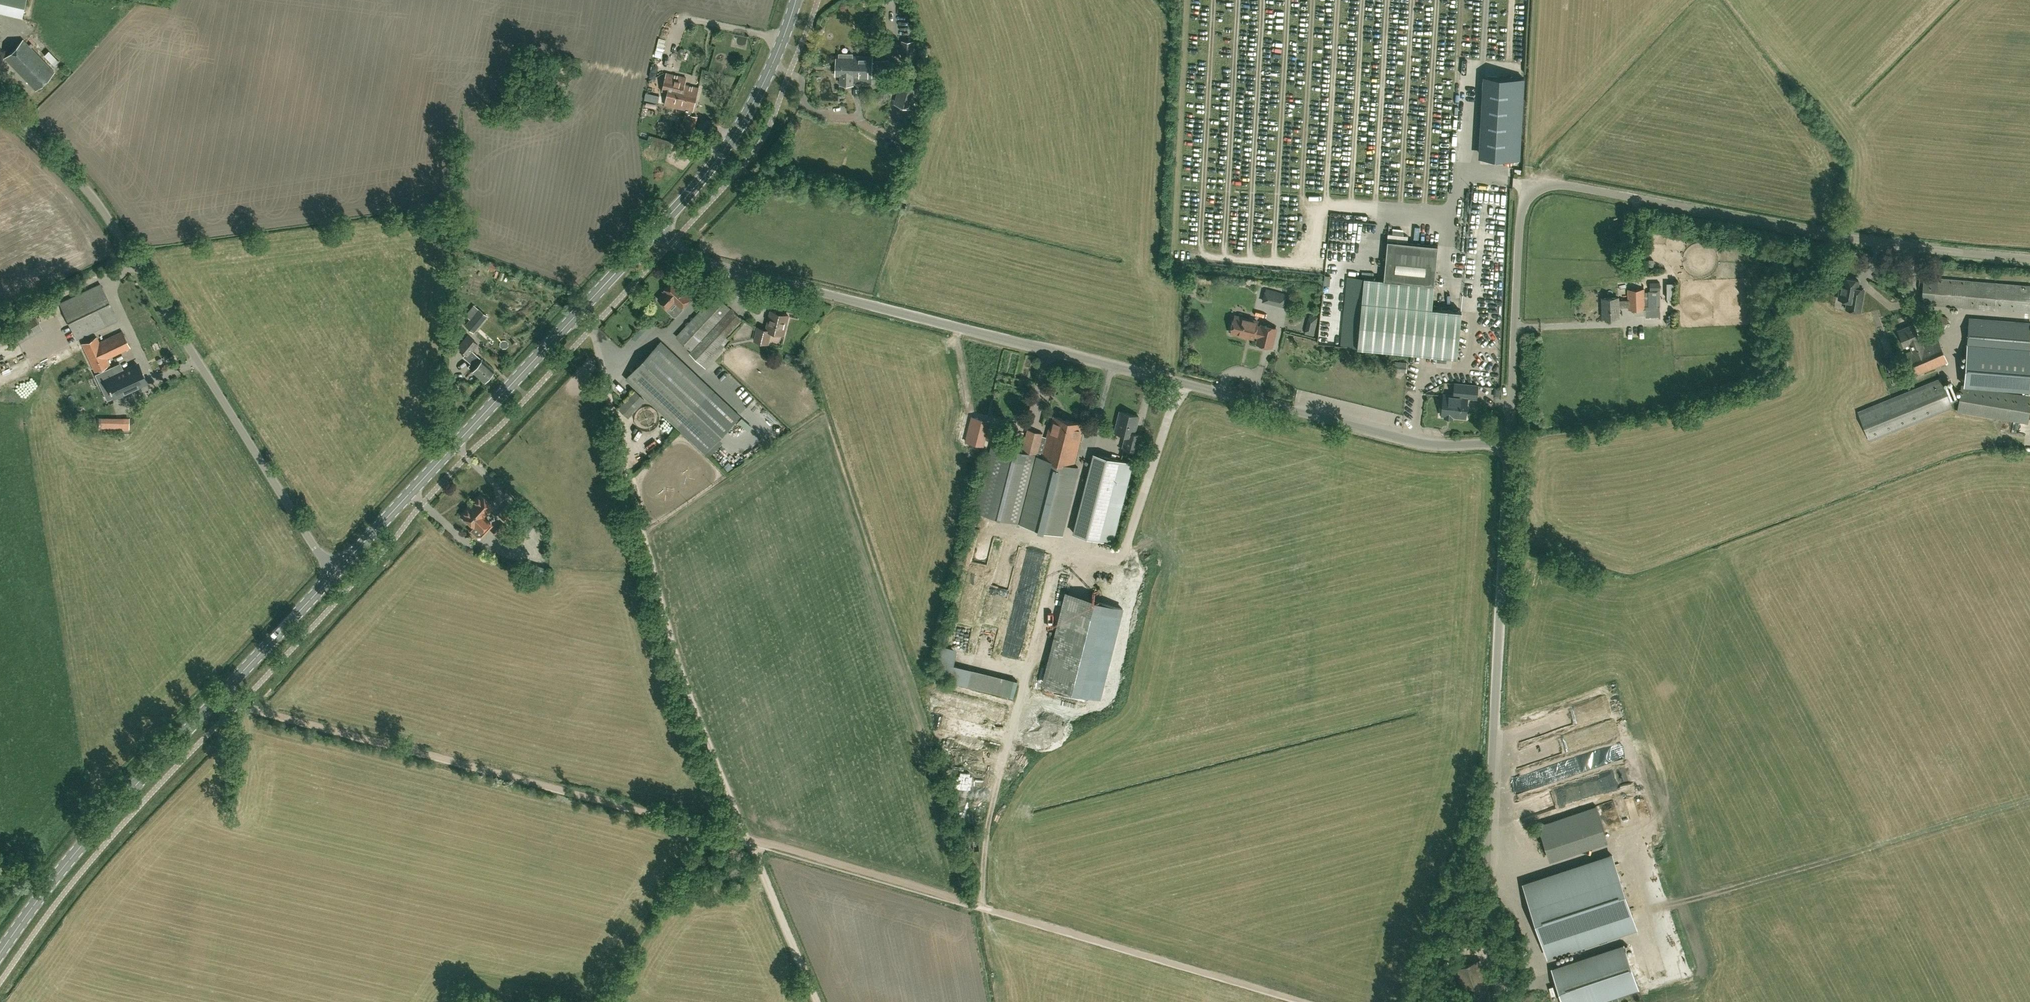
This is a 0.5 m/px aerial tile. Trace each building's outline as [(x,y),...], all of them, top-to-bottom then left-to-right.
[(22,17),(25,0),(0,0),(0,12),(22,17)] [(872,29),(871,37),(880,37),(880,35),(882,35),(882,31),(880,31),(880,29),(872,29)] [(23,40),(4,58),(35,89),(53,71),(23,40)] [(913,49),(913,41),(903,41),(902,57),(912,57),(912,48),(913,49)] [(877,62),(872,62),(872,56),(853,56),(853,53),(839,53),(839,58),(837,57),(836,75),(840,75),(840,83),(853,83),(853,82),(871,83),(872,78),(877,78),(877,67),(890,68),(890,60),(877,60),(877,62)] [(693,111),(699,87),(685,84),(686,77),(667,72),(663,88),(668,90),(665,104),(673,106),(672,112),(681,114),(682,108),(686,109),(681,133),(691,135),(696,116),(691,114),(692,111),(693,111)] [(1520,159),(1525,78),(1487,76),(1483,157),(1520,159)] [(903,77),(896,102),(912,106),(919,81),(903,77)] [(889,95),(886,89),(876,94),(880,102),(889,98),(888,95),(889,95)] [(1363,277),(1357,347),(1457,357),(1461,311),(1431,308),(1434,284),(1422,283),(1426,244),(1386,240),(1385,252),(1386,252),(1383,279),(1363,277)] [(1840,285),(1838,298),(1847,300),(1846,309),(1860,311),(1864,289),(1857,288),(1858,280),(1843,277),(1842,285),(1840,285)] [(1934,304),(2029,312),(2029,286),(1923,277),(1921,303),(1934,304)] [(681,306),(692,295),(675,279),(664,290),(665,292),(659,298),(669,307),(675,300),(681,306)] [(1646,317),(1660,316),(1660,283),(1650,283),(1650,291),(1644,291),(1646,317)] [(117,320),(100,284),(59,303),(76,339),(117,320)] [(1628,309),(1644,308),(1643,288),(1627,289),(1628,299),(1618,300),(1618,297),(1602,297),(1602,317),(1618,317),(1618,306),(1628,306),(1628,309)] [(1286,308),(1289,295),(1265,289),(1262,302),(1286,308)] [(701,363),(728,334),(742,318),(716,294),(677,336),(692,350),(690,352),(701,363)] [(473,333),(488,315),(479,308),(464,325),(473,333)] [(784,334),(788,314),(771,310),(766,329),(758,327),(755,339),(768,343),(771,331),(784,334)] [(1931,323),(1945,327),(1947,316),(1933,313),(1931,323)] [(1272,346),(1276,328),(1262,324),(1261,326),(1256,325),(1257,321),(1235,315),(1231,332),(1253,337),(1254,335),(1259,336),(1257,343),(1272,346)] [(1309,317),(1308,317),(1305,331),(1305,332),(1305,333),(1313,335),(1318,316),(1310,315),(1309,317)] [(2029,390),(2029,353),(2029,345),(2029,323),(1969,318),(1964,385),(2029,390)] [(1916,375),(1948,361),(1938,338),(1922,345),(1919,338),(1913,324),(1898,331),(1904,345),(1909,343),(1912,350),(1906,352),(1916,375)] [(106,359),(130,347),(122,331),(99,342),(96,337),(81,344),(95,371),(109,364),(106,359)] [(484,380),(494,369),(472,349),(478,343),(468,334),(458,346),(465,352),(463,355),(475,366),(472,369),(480,376),(479,376),(484,380)] [(627,378),(637,388),(705,452),(740,415),(714,390),(662,341),(627,378)] [(1199,351),(1190,355),(1194,364),(1203,360),(1199,351)] [(1407,372),(1407,361),(1393,360),(1392,371),(1407,372)] [(111,366),(95,374),(100,385),(107,382),(114,397),(146,382),(141,371),(139,368),(137,364),(124,370),(115,374),(111,366)] [(1952,407),(1940,378),(1857,411),(1869,441),(1952,407)] [(1466,417),(1468,396),(1477,397),(1478,385),(1455,383),(1454,395),(1444,394),(1442,415),(1466,417)] [(2012,419),(2027,422),(2029,405),(2029,396),(1964,385),(1962,385),(1958,410),(2012,419)] [(639,391),(621,408),(630,417),(648,400),(639,391)] [(653,405),(649,409),(655,415),(659,411),(653,405)] [(1138,451),(1141,438),(1142,433),(1135,431),(1138,415),(1120,411),(1115,431),(1126,434),(1123,447),(1138,451)] [(971,413),(966,436),(981,440),(987,417),(971,413)] [(978,512),(1020,522),(1060,533),(1076,472),(1066,470),(1068,464),(1073,466),(1081,433),(1080,433),(1082,423),(1053,416),(1051,425),(1049,425),(1045,441),(1040,440),(1042,433),(1027,429),(1022,452),(1041,457),(1040,463),(993,451),(978,512)] [(129,431),(129,417),(99,417),(98,430),(129,431)] [(739,422),(750,431),(754,426),(743,417),(739,422)] [(643,430),(647,435),(657,426),(653,421),(643,430)] [(667,434),(674,424),(670,421),(663,431),(667,434)] [(1074,534),(1076,534),(1112,544),(1133,464),(1095,454),(1074,534)] [(461,514),(463,516),(462,517),(462,519),(466,522),(468,522),(469,521),(474,526),(475,524),(485,533),(492,525),(483,516),(492,506),(480,494),(461,514)] [(506,502),(497,514),(505,521),(515,509),(506,502)] [(524,510),(520,506),(514,513),(519,517),(524,510)] [(520,540),(502,523),(493,533),(511,549),(520,540)] [(528,565),(526,573),(540,577),(542,569),(528,565)] [(1003,590),(1007,576),(1003,575),(999,588),(1003,590)] [(1043,681),(1101,696),(1123,608),(1066,594),(1043,681)] [(963,612),(957,648),(943,646),(938,674),(954,676),(958,650),(971,652),(979,653),(983,627),(976,626),(973,641),(971,641),(972,637),(969,637),(973,613),(963,612)] [(1006,658),(1007,638),(998,638),(997,658),(1006,658)] [(958,664),(953,679),(982,688),(987,674),(958,664)] [(1628,808),(1638,805),(1635,791),(1625,794),(1628,808)] [(1602,813),(1618,808),(1616,800),(1600,806),(1602,813)] [(1550,859),(1610,844),(1600,807),(1541,823),(1550,859)] [(1524,884),(1548,956),(1636,927),(1612,854),(1524,884)] [(1552,971),(1563,1001),(1584,1001),(1637,984),(1624,947),(1552,971)] [(1454,967),(1466,1001),(1469,1001),(1492,994),(1480,958),(1454,967)]
